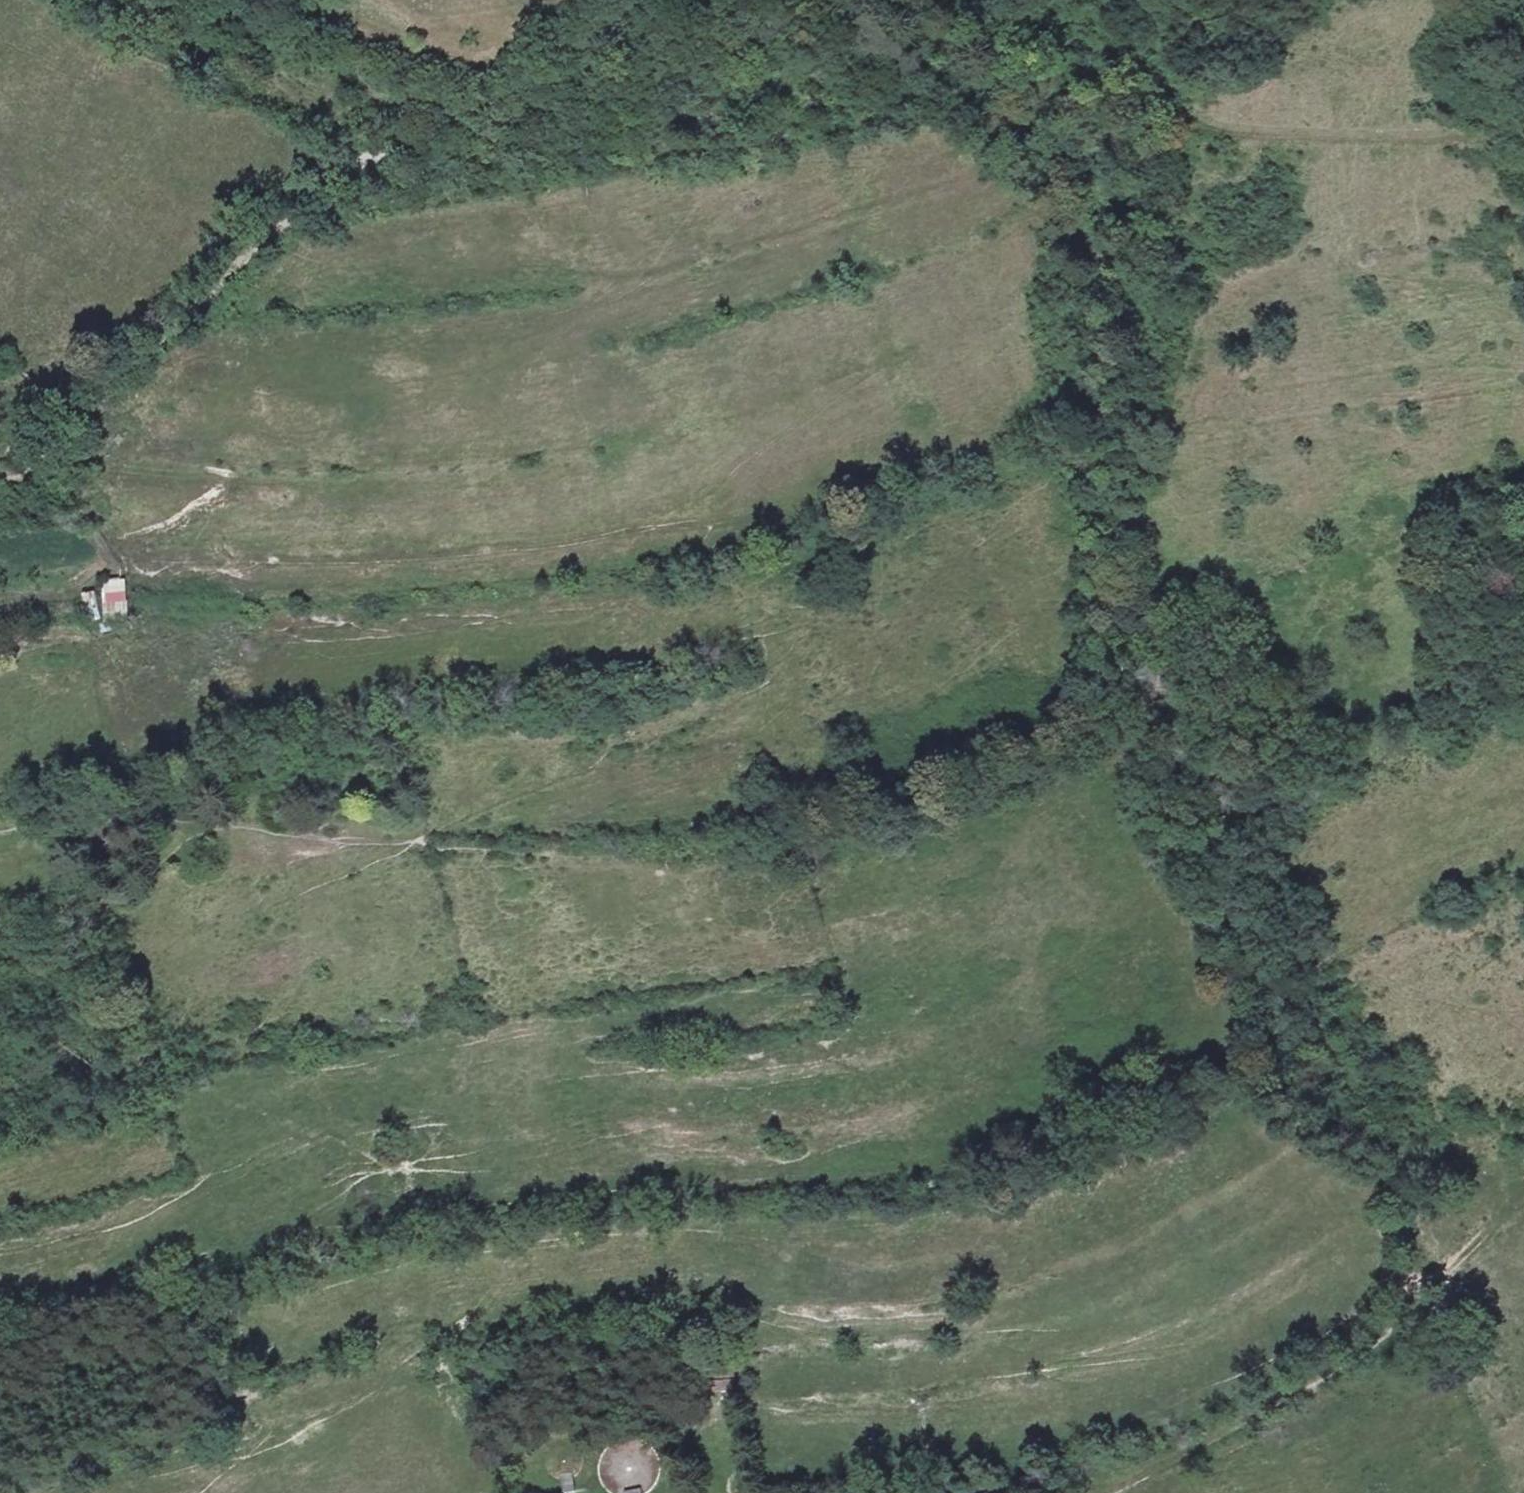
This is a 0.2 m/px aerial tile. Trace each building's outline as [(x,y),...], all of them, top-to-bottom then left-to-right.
[(127,614),(126,578),(103,579),(104,615),(127,614)] [(89,620),(101,618),(95,589),(83,592),(89,620)] [(661,1476),(662,1472),(662,1468),(661,1464),(661,1460),(659,1457),(657,1453),(655,1450),(653,1447),(650,1444),(646,1442),(643,1440),(639,1439),(635,1438),(631,1438),(627,1438),(623,1439),(620,1440),(616,1441),(612,1443),(609,1446),(607,1448),(604,1452),(602,1455),(600,1459),(599,1462),(599,1466),(599,1470),(599,1474),(600,1478),(601,1482),(603,1485),(605,1489),(608,1492),(609,1492),(651,1492),(654,1490),(656,1487),(658,1484),(660,1480),(661,1476)] [(561,1475),(564,1492),(575,1492),(577,1492),(573,1473),(561,1475)]
